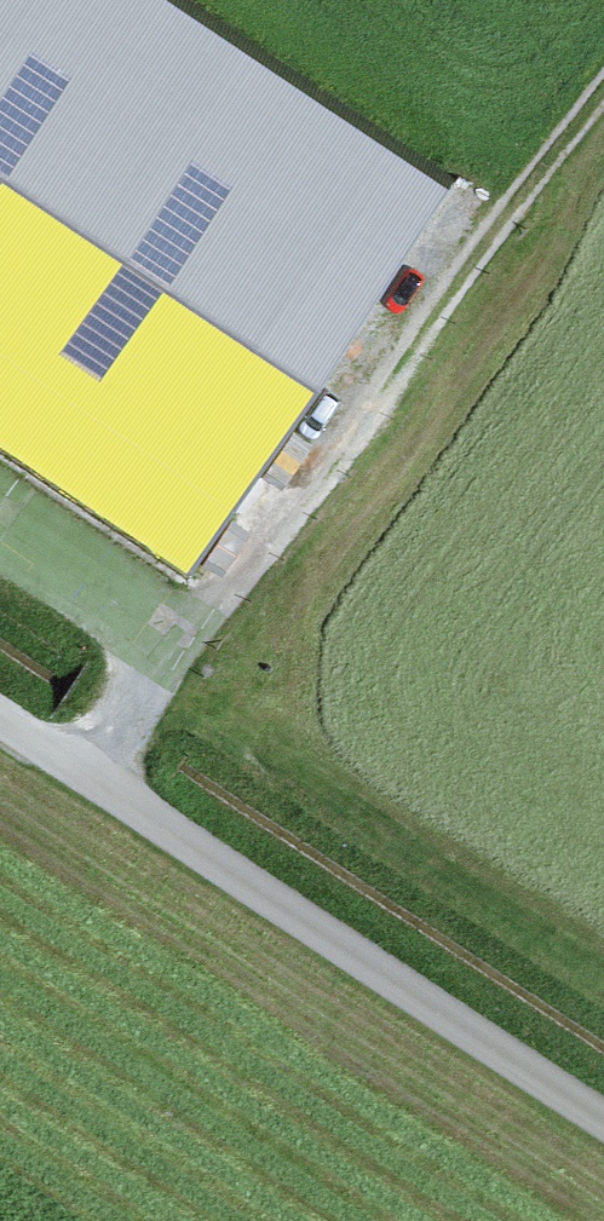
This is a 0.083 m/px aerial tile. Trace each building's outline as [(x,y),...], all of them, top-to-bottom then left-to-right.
[(172,0),(0,0),(0,439),(188,565),(445,184),(172,0)]
